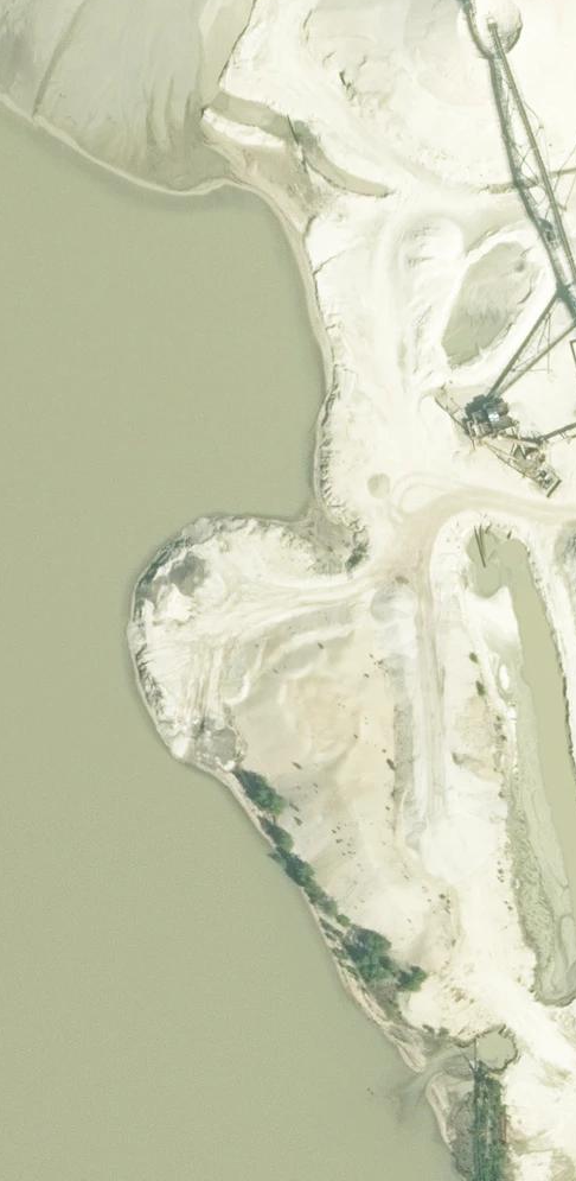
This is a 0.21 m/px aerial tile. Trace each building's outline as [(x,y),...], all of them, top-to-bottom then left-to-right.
[(515,436),(571,430),(570,422),(575,422),(575,403),(566,404),(565,391),(549,392),(551,412),(527,414),(527,411),(513,412),(515,436)] [(468,408),(416,394),(409,418),(461,433),(468,408)] [(543,443),(550,467),(559,465),(562,477),(549,480),(560,523),(575,519),(571,506),(575,505),(575,434),(543,443)] [(424,626),(438,618),(428,601),(408,613),(400,599),(377,613),(391,636),(419,618),(424,626)]
